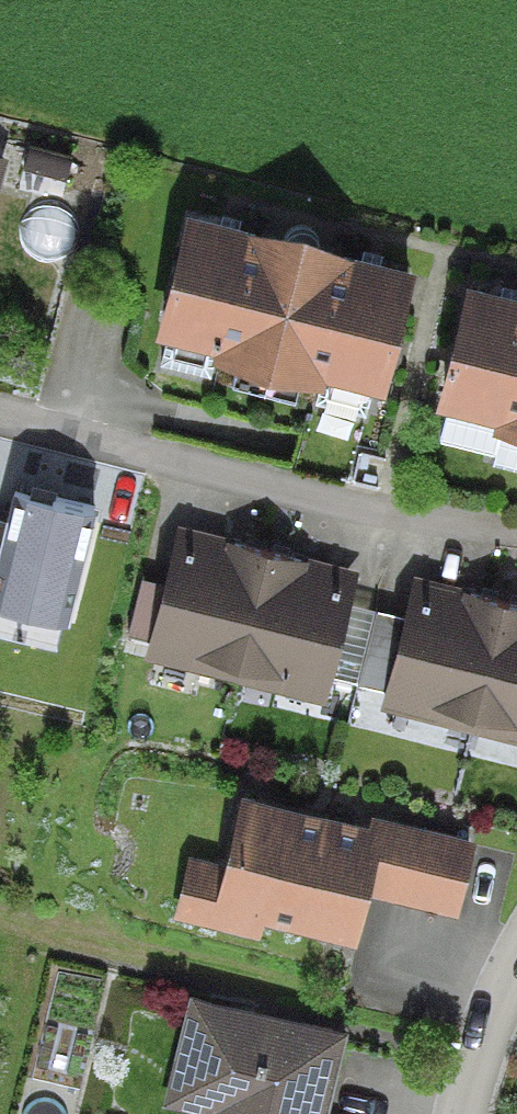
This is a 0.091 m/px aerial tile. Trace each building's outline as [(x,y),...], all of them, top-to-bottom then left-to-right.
[(376,384),(393,318),(403,278),(339,261),(337,272),(248,250),(251,239),(187,223),(160,330),(166,331),(157,367),(205,379),(214,343),(221,345),(218,356),(313,379),(315,369),(321,370),(312,406),(361,418),(370,382),(376,384)] [(467,294),(440,401),(501,416),(498,427),(516,432),(516,307),(467,294)] [(18,492),(0,562),(0,611),(67,627),(95,511),(18,492)] [(190,666),(232,677),(263,555),(221,544),(218,555),(181,545),(155,646),(192,655),(190,666)] [(305,566),(263,555),(232,677),(274,688),(277,677),(314,686),(340,586),(303,576),(305,566)] [(426,716),(468,727),(499,605),(456,594),(454,605),(417,596),(391,696),(428,706),(426,716)] [(499,605),(468,727),(510,738),(513,727),(516,728),(516,610),(499,605)] [(327,680),(353,686),(359,665),(333,659),(327,680)] [(355,687),(381,694),(386,672),(361,666),(355,687)] [(218,903),(347,935),(371,838),(242,807),(218,903)] [(449,911),(464,847),(395,830),(379,894),(449,911)] [(332,1040),(193,1007),(177,1071),(220,1082),(212,1113),(314,1113),(332,1040)]
